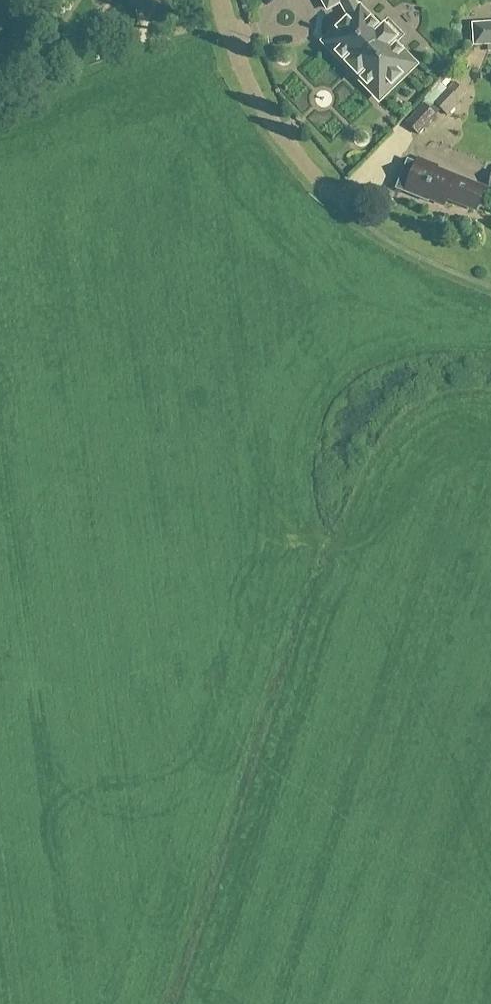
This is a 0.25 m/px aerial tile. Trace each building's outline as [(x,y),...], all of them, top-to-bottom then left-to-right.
[(327,43),(380,98),(413,66),(361,11),(360,12),(353,0),(323,0),(328,9),(341,2),(351,20),(327,43)] [(472,23),(473,46),(490,45),(490,22),(472,23)] [(406,124),(419,136),(437,115),(441,110),(449,116),(462,102),(439,81),(423,99),(425,100),(422,103),(424,104),(406,124)] [(437,166),(420,159),(417,164),(410,161),(398,190),(437,206),(438,203),(444,206),(447,199),(476,211),(485,188),(436,168),(437,166)]
